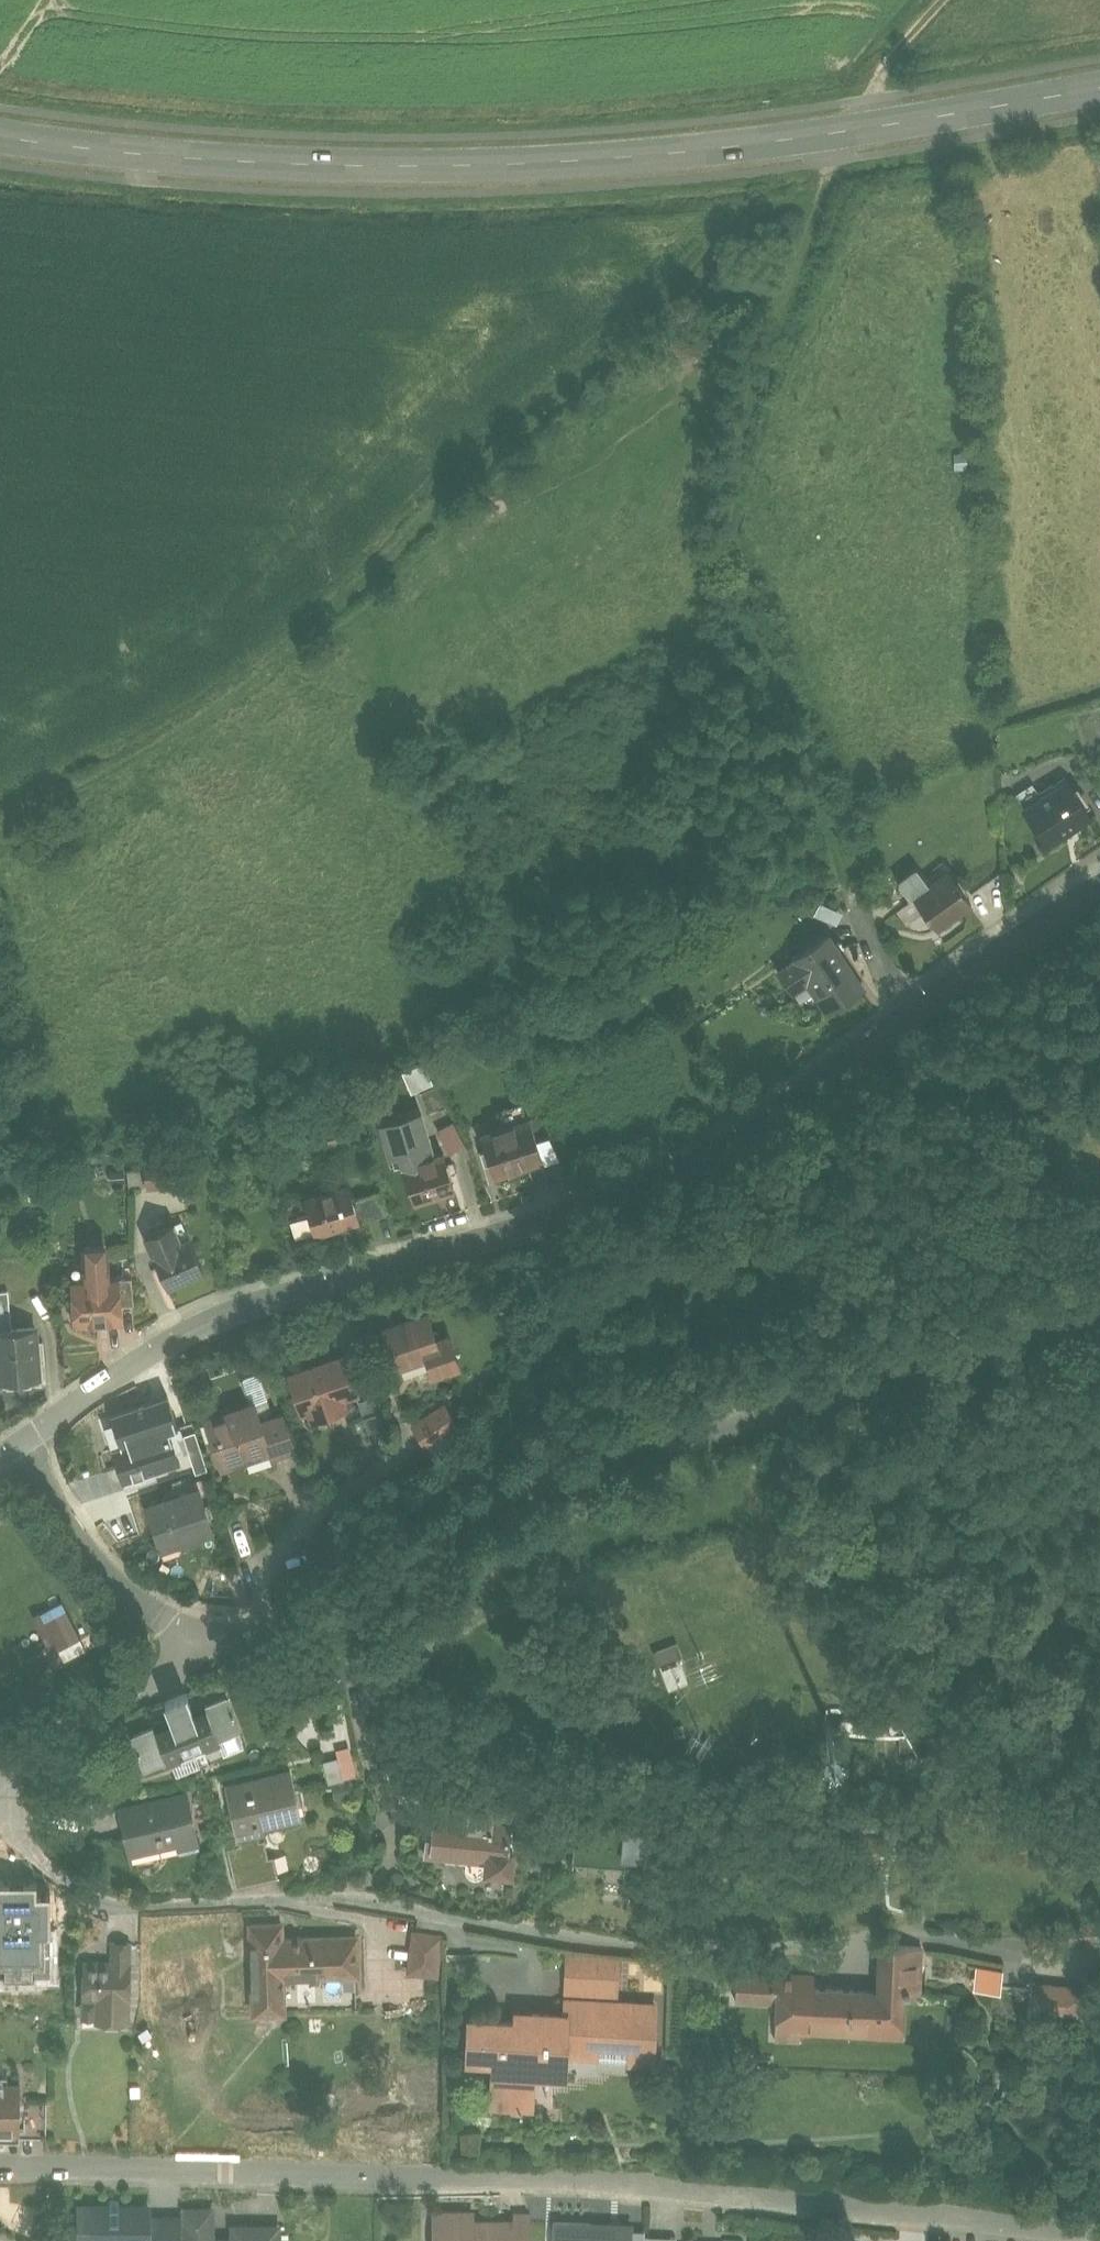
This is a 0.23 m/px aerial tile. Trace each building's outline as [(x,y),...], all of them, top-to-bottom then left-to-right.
[(1099,750),(1099,725),(1091,726),(1093,751),(1099,750)] [(1015,809),(1049,863),(1096,832),(1069,790),(1040,808),(1033,797),(1015,809)] [(896,899),(910,916),(929,900),(915,883),(896,899)] [(938,950),(974,919),(946,886),(929,900),(910,916),(913,920),(923,932),(938,950)] [(842,930),(819,918),(812,932),(835,944),(842,930)] [(923,932),(913,920),(898,932),(909,944),(923,932)] [(865,1006),(831,947),(774,980),(791,1008),(806,999),(823,1029),(865,1006)] [(430,1092),(421,1070),(408,1075),(398,1079),(407,1101),(430,1092)] [(401,1166),(405,1180),(438,1170),(437,1165),(424,1120),(376,1133),(386,1170),(401,1166)] [(476,1139),(492,1191),(543,1175),(535,1150),(527,1124),(476,1139)] [(433,1138),(448,1166),(463,1157),(449,1130),(433,1138)] [(549,1146),(535,1150),(543,1175),(556,1171),(549,1146)] [(444,1163),(437,1165),(438,1170),(405,1180),(415,1214),(456,1202),(444,1163)] [(141,1188),(142,1198),(171,1195),(168,1165),(139,1167),(140,1175),(141,1188)] [(141,1188),(140,1175),(123,1177),(124,1190),(141,1188)] [(314,1242),(357,1229),(350,1205),(345,1188),(301,1201),(307,1220),(312,1237),(314,1242)] [(376,1196),(350,1205),(357,1229),(358,1230),(384,1222),(376,1196)] [(312,1237),(307,1220),(285,1226),(291,1244),(312,1237)] [(164,1294),(203,1278),(187,1239),(177,1243),(170,1225),(140,1237),(164,1294)] [(67,1330),(119,1326),(117,1311),(115,1281),(105,1281),(103,1246),(77,1248),(80,1283),(64,1284),(67,1330)] [(113,1263),(128,1263),(128,1249),(113,1248),(113,1263)] [(128,1280),(115,1281),(117,1311),(130,1310),(128,1280)] [(10,1335),(8,1297),(0,1297),(0,1335),(10,1335)] [(435,1322),(389,1337),(403,1383),(434,1374),(440,1393),(469,1384),(456,1344),(444,1348),(435,1322)] [(0,1335),(0,1391),(42,1389),(40,1334),(10,1335),(0,1335)] [(344,1357),(287,1377),(302,1420),(308,1417),(312,1427),(345,1415),(341,1405),(358,1399),(344,1357)] [(167,1399),(111,1418),(114,1426),(105,1429),(123,1484),(181,1465),(171,1432),(177,1430),(167,1399)] [(449,1399),(414,1420),(437,1457),(471,1437),(449,1399)] [(223,1470),(271,1453),(260,1423),(253,1405),(206,1422),(223,1470)] [(280,1416),(260,1423),(271,1453),(272,1458),(292,1450),(280,1416)] [(203,1489),(148,1508),(164,1554),(219,1535),(203,1489)] [(695,1659),(682,1620),(660,1628),(673,1666),(695,1659)] [(226,1682),(154,1712),(172,1754),(244,1724),(226,1682)] [(383,1713),(369,1716),(375,1739),(389,1736),(383,1713)] [(328,1739),(330,1761),(359,1758),(356,1726),(340,1728),(341,1738),(328,1739)] [(290,1755),(224,1771),(236,1822),(255,1818),(303,1806),(290,1755)] [(192,1787),(127,1801),(138,1853),(203,1839),(192,1787)] [(513,1795),(433,1789),(431,1822),(424,1822),(423,1841),(486,1845),(485,1858),(515,1860),(517,1831),(511,1830),(513,1795)] [(625,1806),(574,1803),(572,1846),(624,1848),(624,1855),(653,1857),(655,1813),(625,1812),(625,1806)] [(257,1827),(255,1818),(236,1822),(238,1829),(226,1832),(235,1871),(278,1861),(273,1841),(267,1843),(263,1825),(257,1827)] [(853,1820),(854,1839),(885,1838),(885,1819),(853,1820)] [(52,1959),(51,1877),(37,1877),(37,1866),(0,1867),(0,1960),(52,1959)] [(299,2012),(298,1977),(370,1975),(368,1928),(295,1930),(294,1915),(254,1917),(259,2014),(299,2012)] [(446,1921),(412,1916),(406,1956),(440,1961),(446,1921)] [(102,1990),(102,2010),(118,2010),(118,2016),(140,2015),(138,1934),(116,1934),(116,1949),(91,1949),(92,1990),(102,1990)] [(824,1969),(741,1964),(739,1998),(778,2000),(777,2026),(912,2033),(914,1990),(926,1991),(928,1942),(884,1939),(881,1986),(823,1983),(824,1969)] [(976,1944),(972,1966),(1000,1970),(1004,1948),(976,1944)] [(534,2101),(536,2062),(567,2064),(568,2035),(658,2039),(661,1991),(617,1989),(619,1951),(566,1948),(564,1986),(562,1986),(561,1999),(513,1997),(512,2007),(466,2005),(464,2056),(487,2057),(485,2098),(534,2101)] [(1080,1963),(1022,1961),(1021,1993),(1078,1996),(1080,1963)] [(0,2079),(0,2121),(20,2120),(20,2079),(0,2079)] [(151,2199),(151,2187),(80,2188),(81,2232),(87,2231),(87,2240),(112,2240),(112,2233),(152,2232),(151,2199)] [(196,2219),(215,2219),(214,2189),(181,2190),(181,2198),(182,2236),(196,2236),(196,2219)] [(182,2236),(181,2198),(151,2199),(152,2232),(152,2240),(182,2239),(182,2236)] [(538,2202),(522,2203),(522,2208),(481,2209),(481,2201),(465,2201),(438,2201),(438,2240),(536,2240),(535,2215),(538,2215),(538,2202)] [(196,2219),(196,2236),(197,2240),(281,2240),(281,2207),(230,2208),(230,2219),(215,2219),(196,2219)] [(639,2208),(557,2207),(557,2240),(639,2240),(639,2208)] [(672,2227),(671,2240),(750,2240),(751,2231),(672,2227)]
